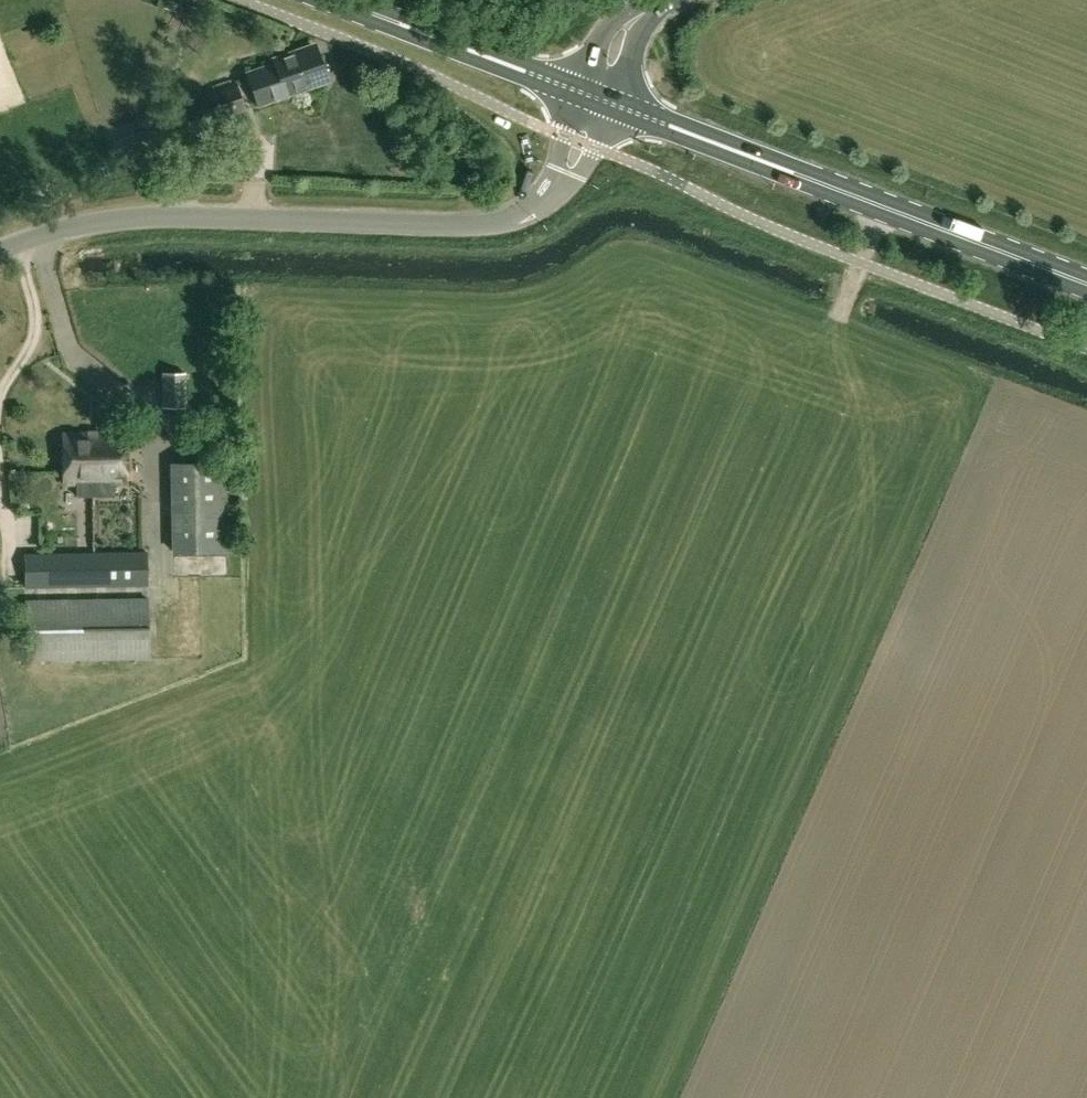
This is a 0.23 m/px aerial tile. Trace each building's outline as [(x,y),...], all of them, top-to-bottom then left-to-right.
[(259,104),(324,81),(326,75),(316,48),(311,46),(273,59),(275,64),(248,73),(259,104)] [(195,128),(245,109),(235,84),(186,103),(195,128)] [(185,408),(186,374),(163,374),(162,401),(162,407),(185,408)] [(126,432),(61,432),(62,483),(126,483),(126,432)] [(227,462),(170,462),(173,554),(229,552),(227,462)] [(27,525),(28,538),(46,537),(45,524),(27,525)] [(148,550),(25,552),(24,590),(147,586),(148,550)] [(149,659),(148,605),(148,597),(25,599),(27,660),(149,659)]
